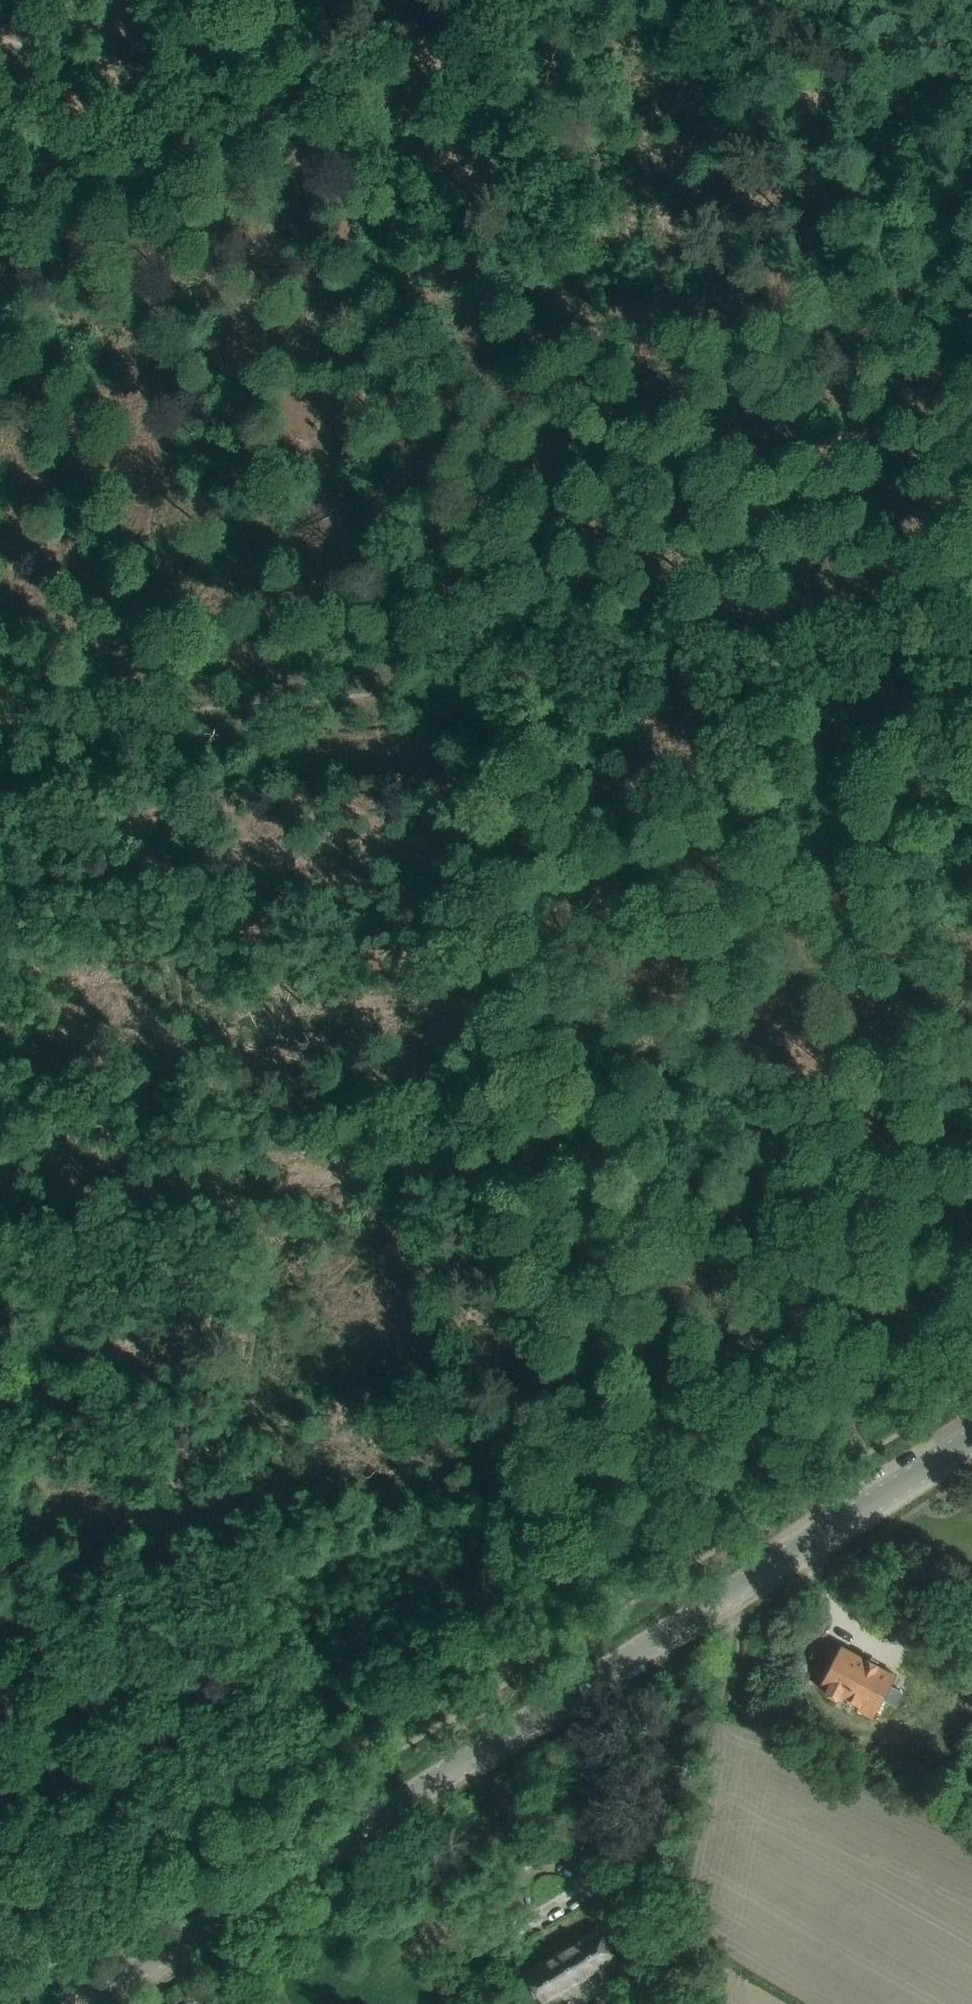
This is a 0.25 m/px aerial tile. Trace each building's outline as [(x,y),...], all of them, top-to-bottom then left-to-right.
[(895,1691),(890,1688),(897,1675),(842,1646),(819,1686),(828,1690),(824,1696),(838,1703),(841,1696),(862,1707),(859,1714),(875,1722),(885,1702),(890,1704),(892,1708),(899,1700),(899,1689),(895,1691)] [(603,1937),(597,1927),(582,1937),(584,1940),(528,1974),(530,1978),(526,1981),(536,1997),(541,1994),(544,2000),(549,1997),(553,2003),(554,2003),(592,1981),(598,1991),(612,1981),(603,1967),(618,1958),(611,1947),(620,1940),(615,1931),(603,1937)]
